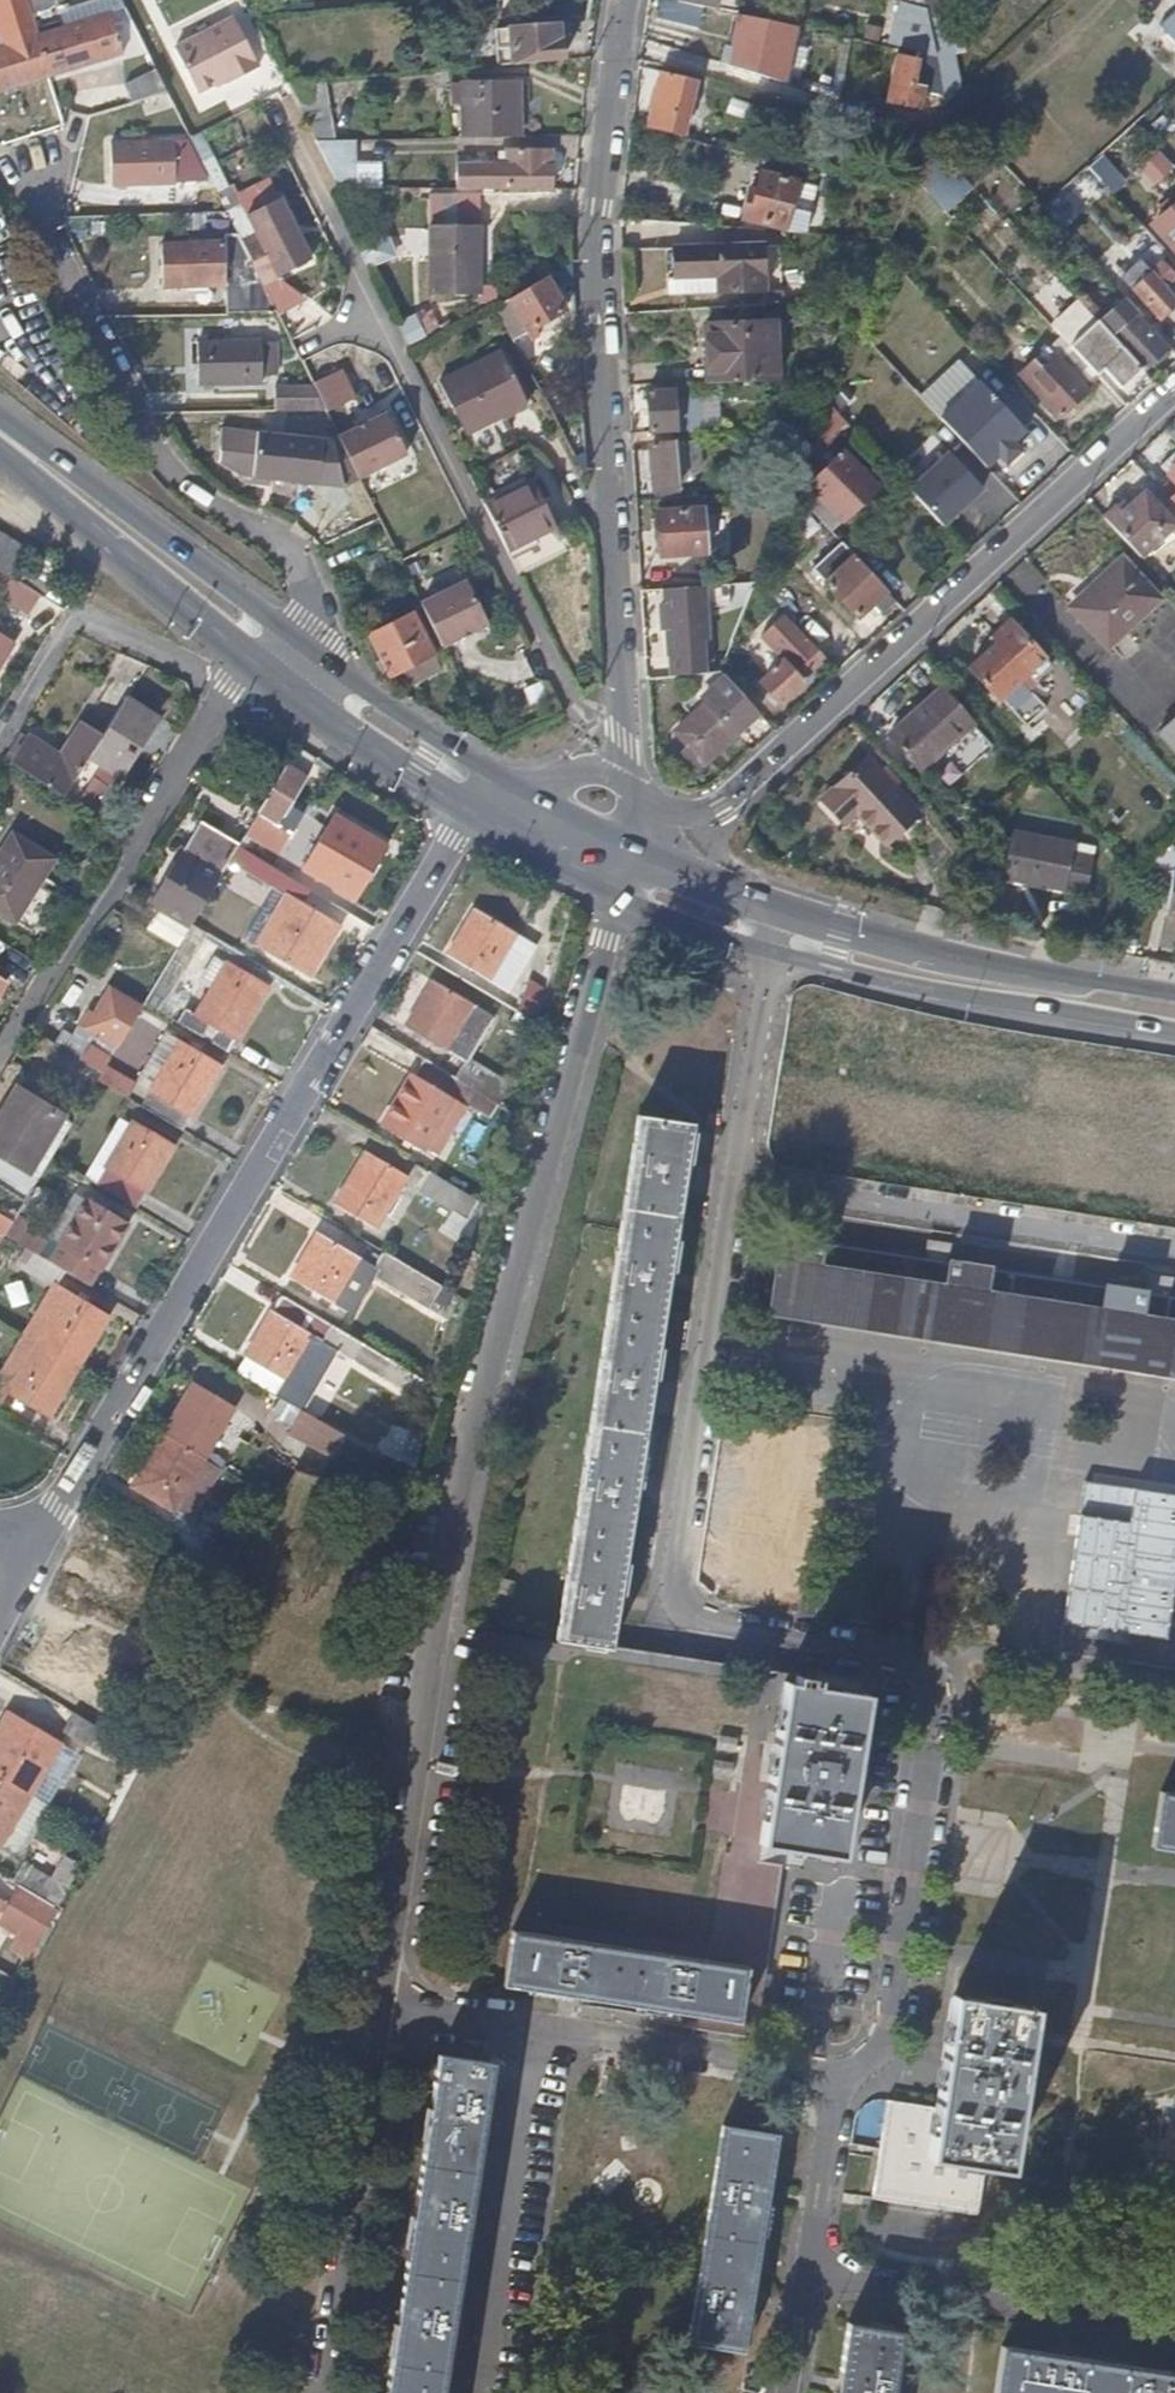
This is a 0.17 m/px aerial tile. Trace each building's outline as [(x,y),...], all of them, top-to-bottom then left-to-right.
[(718,0),(675,0),(675,1),(707,8),(716,10),(718,0)] [(1174,10),(1174,0),(1163,0),(1148,14),(1159,25),(1174,10)] [(928,21),(925,8),(905,12),(909,36),(930,31),(928,21)] [(1161,24),(1174,40),(1174,12),(1161,24)] [(125,54),(113,14),(37,36),(49,76),(125,54)] [(1145,38),(1159,25),(1148,14),(1134,26),(1145,38)] [(725,71),(793,85),(804,28),(736,15),(725,71)] [(259,67),(235,18),(201,36),(209,52),(223,81),(225,79),(228,84),(259,67)] [(558,39),(555,24),(494,30),(495,49),(512,48),(513,64),(564,61),(562,41),(558,39)] [(37,36),(0,46),(0,91),(49,76),(37,36)] [(223,81),(209,52),(201,36),(176,49),(198,94),(223,81)] [(917,59),(918,50),(898,46),(896,54),(917,59)] [(513,64),(512,48),(495,49),(497,65),(513,64)] [(919,104),(923,83),(913,80),(917,59),(896,54),(887,97),(919,104)] [(944,98),(939,76),(938,66),(932,65),(928,64),(928,91),(932,93),(932,105),(940,108),(943,102),(945,100),(944,98)] [(682,132),(697,80),(638,68),(631,125),(682,132)] [(166,93),(157,73),(126,82),(131,104),(166,93)] [(336,140),(307,78),(283,80),(298,109),(313,140),(336,140)] [(990,108),(967,80),(948,98),(945,100),(943,102),(962,122),(968,129),(990,108)] [(518,136),(518,82),(465,82),(453,83),(455,100),(465,100),(464,138),(518,136)] [(206,179),(186,138),(168,140),(108,142),(111,183),(146,183),(200,179),(206,179)] [(350,169),(353,140),(336,140),(313,140),(335,186),(350,186),(350,169)] [(1158,188),(1174,172),(1174,165),(1159,148),(1138,167),(1158,188)] [(516,164),(516,150),(504,149),(504,164),(516,164)] [(550,187),(550,166),(540,165),(540,151),(516,150),(516,164),(504,164),(455,164),(454,187),(513,187),(550,187)] [(550,166),(550,151),(540,151),(540,165),(550,166)] [(1113,162),(1098,169),(1108,191),(1123,184),(1113,162)] [(939,225),(965,192),(933,166),(907,199),(939,225)] [(1095,177),(1086,167),(1077,175),(1088,185),(1095,177)] [(790,207),(796,181),(759,170),(751,196),(748,194),(742,215),(784,226),(790,207)] [(898,213),(907,190),(896,187),(889,208),(898,213)] [(310,259),(280,197),(246,214),(255,233),(240,240),(261,283),(310,259)] [(804,233),(810,213),(790,207),(784,226),(782,231),(804,233)] [(1160,236),(1174,252),(1174,223),(1160,236)] [(483,290),(486,226),(439,225),(437,288),(483,290)] [(225,282),(224,239),(159,240),(161,283),(225,282)] [(741,290),(739,240),(648,246),(651,276),(695,274),(695,292),(741,290)] [(1174,303),(1161,287),(1171,277),(1155,260),(1150,265),(1147,260),(1137,270),(1141,274),(1127,287),(1155,318),(1174,303)] [(563,306),(546,275),(508,297),(524,329),(529,327),(563,306)] [(524,329),(508,297),(492,306),(509,338),(524,329)] [(1162,349),(1118,300),(1094,321),(1139,370),(1162,349)] [(408,343),(444,332),(437,311),(401,321),(408,343)] [(775,378),(771,319),(705,323),(708,381),(721,380),(775,378)] [(1094,321),(1093,320),(1067,345),(1070,348),(1072,350),(1095,375),(1101,370),(1120,388),(1139,370),(1094,321)] [(259,385),(260,347),(259,340),(194,340),(196,386),(259,385)] [(1083,386),(1095,375),(1072,350),(1070,348),(1058,358),(1046,347),(1038,354),(1046,364),(1040,370),(1031,361),(1017,372),(1045,402),(1054,412),(1057,417),(1087,391),(1083,386)] [(521,403),(495,349),(434,379),(464,438),(490,425),(488,421),(521,403)] [(1046,364),(1038,354),(1031,361),(1040,370),(1046,364)] [(351,378),(275,384),(277,414),(354,408),(351,378)] [(1023,430),(977,381),(938,418),(967,449),(983,467),(996,455),(1009,443),(1023,430)] [(677,430),(674,390),(646,391),(648,431),(677,430)] [(842,422),(824,403),(816,422),(813,432),(823,441),(842,422)] [(406,453),(386,412),(337,438),(356,478),(406,453)] [(356,478),(337,438),(331,441),(266,433),(259,432),(254,475),(342,486),(356,478)] [(696,478),(693,445),(681,446),(681,441),(651,443),(655,498),(685,496),(684,479),(696,478)] [(1005,463),(1018,450),(1009,443),(996,455),(1005,463)] [(584,469),(582,449),(568,456),(570,459),(576,473),(584,469)] [(877,488),(842,452),(808,485),(843,520),(877,488)] [(980,487),(946,452),(907,490),(940,526),(980,487)] [(1174,467),(1166,473),(1174,482),(1174,465),(1174,467)] [(555,528),(530,480),(482,505),(508,554),(555,528)] [(1138,555),(1174,523),(1143,491),(1120,512),(1113,504),(1101,516),(1138,555)] [(705,553),(701,507),(655,511),(660,557),(705,553)] [(847,549),(823,523),(812,535),(836,561),(847,549)] [(10,553),(15,556),(22,545),(0,532),(0,548),(10,553)] [(10,553),(0,548),(0,569),(40,595),(42,595),(51,581),(10,553)] [(885,590),(852,554),(844,562),(823,580),(857,617),(885,590)] [(1109,647),(1162,600),(1124,561),(1072,608),(1109,647)] [(0,569),(0,591),(30,609),(40,595),(0,569)] [(487,626),(467,584),(421,608),(441,649),(487,626)] [(707,648),(701,584),(663,586),(667,675),(694,672),(704,671),(702,649),(707,648)] [(439,672),(411,613),(367,633),(379,659),(374,661),(381,674),(386,672),(388,674),(401,669),(409,687),(439,672)] [(831,640),(811,618),(799,628),(803,634),(819,650),(831,640)] [(1027,685),(1048,666),(1009,621),(994,634),(999,639),(968,666),(997,697),(999,696),(1024,723),(1044,704),(1027,685)] [(12,640),(0,632),(0,660),(12,640)] [(823,662),(809,646),(800,635),(796,633),(772,654),(779,663),(760,681),(780,701),(823,662)] [(754,665),(731,640),(719,671),(728,681),(733,686),(754,665)] [(733,686),(728,681),(719,671),(717,669),(704,671),(694,672),(705,701),(673,732),(700,762),(757,712),(733,686)] [(920,770),(971,724),(938,687),(888,734),(889,735),(920,770)] [(120,775),(147,730),(155,718),(124,698),(99,738),(88,755),(120,775)] [(1154,730),(1174,753),(1174,710),(1154,730)] [(62,795),(88,755),(99,738),(79,722),(57,756),(24,734),(23,736),(18,732),(2,757),(62,795)] [(218,762),(238,733),(231,729),(212,758),(218,762)] [(916,816),(865,758),(820,799),(840,823),(853,811),(866,824),(884,844),(916,816)] [(287,806),(305,777),(285,764),(267,792),(287,806)] [(300,865),(333,812),(320,803),(280,868),(294,877),(300,865)] [(352,897),(384,844),(333,812),(300,865),(344,892),(352,897)] [(221,870),(238,842),(199,819),(180,852),(178,851),(147,902),(158,908),(188,926),(191,921),(207,893),(221,870)] [(54,855),(13,830),(0,851),(0,910),(15,919),(54,855)] [(1062,888),(1069,852),(1070,841),(1013,830),(1003,877),(1062,888)] [(267,860),(239,841),(238,842),(221,870),(236,880),(244,868),(276,886),(276,887),(286,893),(254,946),(306,976),(338,923),(300,900),(309,887),(294,877),(280,868),(267,860)] [(1084,893),(1090,856),(1069,852),(1062,888),(1084,893)] [(344,892),(300,865),(294,877),(309,887),(337,905),(344,892)] [(1170,870),(1162,913),(1174,915),(1174,871),(1170,870)] [(254,946),(286,893),(276,887),(245,938),(254,946)] [(178,943),(188,926),(158,908),(146,926),(178,943)] [(487,979),(513,935),(474,910),(447,955),(487,979)] [(498,986),(523,941),(513,935),(487,979),(498,986)] [(0,941),(0,956),(3,959),(10,947),(0,941)] [(229,1050),(266,985),(229,962),(197,1013),(189,1007),(180,1021),(229,1050)] [(533,1022),(544,988),(528,979),(515,1011),(533,1022)] [(445,1050),(472,1004),(433,980),(406,1025),(445,1050)] [(106,1062),(142,1003),(109,984),(92,1010),(86,1007),(77,1021),(85,1027),(80,1037),(63,1028),(55,1042),(102,1070),(106,1062)] [(189,1116),(221,1063),(165,1031),(136,1080),(133,1084),(148,1093),(141,1104),(178,1126),(184,1116),(189,1116)] [(509,1083),(467,1057),(454,1078),(474,1091),(483,1097),(497,1105),(509,1083)] [(442,1114),(451,1097),(474,1111),(483,1097),(474,1091),(454,1078),(424,1060),(413,1074),(411,1072),(380,1125),(421,1150),(442,1114)] [(136,1080),(106,1062),(102,1070),(96,1078),(127,1096),(133,1084),(136,1080)] [(69,1123),(16,1092),(0,1118),(0,1152),(38,1175),(50,1155),(69,1123)] [(433,1158),(455,1122),(442,1114),(421,1150),(433,1158)] [(611,1645),(692,1123),(637,1115),(556,1637),(611,1645)] [(137,1205),(173,1145),(132,1121),(96,1182),(137,1205)] [(0,1152),(0,1185),(23,1198),(38,1175),(0,1152)] [(373,1228),(406,1177),(364,1152),(334,1204),(373,1228)] [(475,1199),(427,1171),(416,1190),(465,1219),(475,1199)] [(59,1244),(87,1198),(74,1191),(47,1236),(59,1244)] [(90,1283),(127,1223),(87,1198),(59,1244),(47,1236),(37,1253),(65,1269),(90,1283)] [(12,1218),(0,1211),(0,1240),(4,1234),(12,1218)] [(343,1280),(357,1256),(316,1232),(289,1278),(331,1303),(332,1298),(343,1280)] [(1167,1297),(1169,1286),(1148,1283),(1146,1291),(945,1262),(947,1251),(926,1248),(924,1257),(778,1235),(767,1312),(1174,1374),(1174,1298),(1167,1297)] [(60,1278),(65,1269),(37,1253),(33,1251),(24,1266),(56,1284),(56,1283),(60,1278)] [(450,1293),(396,1260),(383,1252),(375,1266),(370,1275),(403,1293),(443,1316),(450,1293)] [(350,1309),(370,1275),(375,1266),(357,1256),(343,1280),(332,1298),(350,1309)] [(35,1340),(67,1290),(56,1283),(56,1284),(24,1333),(35,1340)] [(77,1365),(109,1313),(67,1288),(67,1290),(35,1340),(55,1351),(77,1365)] [(275,1394),(312,1333),(323,1339),(332,1324),(281,1295),(261,1328),(235,1371),(243,1376),(275,1394)] [(77,1365),(55,1351),(35,1340),(24,1333),(22,1331),(0,1368),(0,1400),(6,1389),(46,1414),(77,1365)] [(300,1408),(336,1348),(323,1339),(312,1333),(275,1394),(300,1408)] [(205,1458),(234,1408),(194,1382),(163,1433),(205,1458)] [(429,1481),(349,1436),(300,1408),(287,1432),(333,1457),(322,1476),(345,1483),(406,1501),(406,1500),(407,1499),(408,1500),(409,1500),(410,1500),(411,1500),(411,1501),(412,1502),(412,1503),(421,1506),(429,1481)] [(810,1522),(814,1502),(806,1500),(814,1445),(815,1437),(750,1429),(728,1574),(792,1584),(802,1521),(810,1522)] [(175,1510),(205,1458),(163,1433),(133,1485),(175,1510)] [(190,1520),(221,1467),(205,1458),(175,1510),(190,1520)] [(1174,1636),(1174,1631),(1174,1490),(1088,1479),(1070,1623),(1174,1636)] [(228,1582),(240,1559),(204,1539),(191,1561),(228,1582)] [(839,1855),(865,1690),(785,1678),(759,1843),(802,1850),(811,1851),(839,1855)] [(58,1743),(7,1712),(0,1724),(0,1776),(30,1793),(58,1743)] [(142,1752),(76,1713),(65,1733),(130,1770),(142,1752)] [(43,1801),(72,1752),(58,1743),(30,1793),(43,1801)] [(30,1793),(0,1776),(0,1842),(30,1793)] [(47,1803),(43,1801),(30,1793),(0,1842),(0,1846),(15,1855),(47,1803)] [(1160,1793),(1152,1846),(1174,1849),(1174,1795),(1160,1793)] [(996,1877),(994,1821),(957,1822),(960,1879),(996,1877)] [(66,1885),(52,1876),(25,1859),(12,1880),(19,1883),(55,1905),(66,1885)] [(66,1885),(74,1872),(60,1863),(52,1876),(66,1885)] [(55,1905),(19,1883),(9,1900),(47,1923),(59,1907),(55,1905)] [(738,2023),(748,1967),(512,1930),(503,1985),(738,2023)] [(1006,2171),(1029,2017),(950,2005),(934,2110),(885,2103),(871,2195),(973,2211),(980,2167),(1006,2171)] [(492,2063),(437,2055),(385,2392),(441,2392),(492,2063)] [(743,2352),(779,2136),(721,2126),(686,2343),(743,2352)] [(900,2331),(847,2323),(836,2392),(890,2392),(900,2331)] [(1003,2348),(996,2392),(1174,2392),(1174,2374),(1003,2348)]
